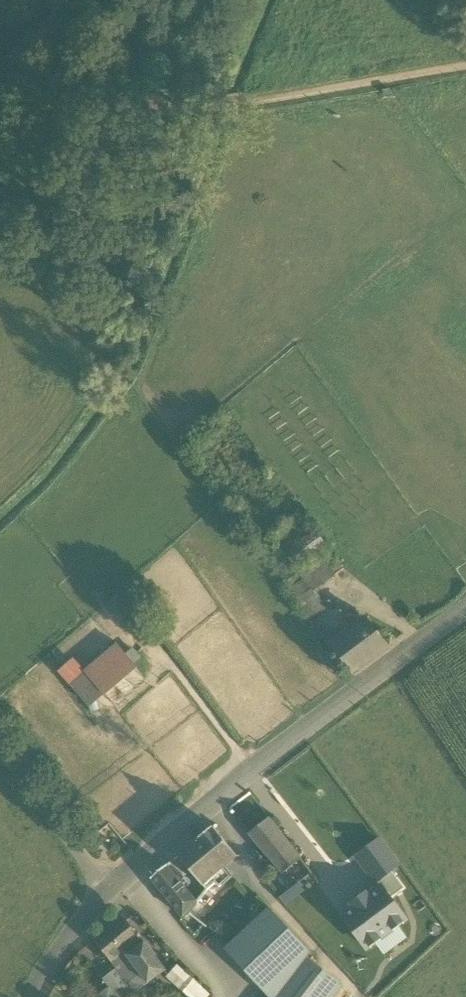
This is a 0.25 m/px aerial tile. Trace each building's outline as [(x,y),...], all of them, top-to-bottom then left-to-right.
[(296,568),(311,590),(334,574),(318,552),(296,568)] [(330,615),(311,590),(297,600),(315,626),(329,616),(330,615)] [(330,615),(329,616),(344,637),(351,632),(336,611),(330,615)] [(333,646),(344,637),(329,616),(315,626),(331,649),(334,647),(333,646)] [(334,647),(354,672),(386,647),(366,621),(351,632),(344,637),(333,646),(334,647)] [(118,646),(87,672),(102,690),(133,664),(118,646)] [(88,701),(102,690),(87,672),(73,683),(88,701)] [(249,833),(283,873),(301,859),(269,818),(249,833)] [(178,855),(203,885),(237,856),(213,827),(178,855)] [(356,856),(376,883),(378,882),(392,872),(398,867),(378,839),(356,856)] [(151,879),(183,918),(188,914),(187,913),(196,902),(166,866),(151,879)] [(378,882),(381,887),(390,899),(404,888),(392,872),(378,882)] [(299,884),(280,898),(285,904),(304,890),(299,884)] [(381,887),(368,897),(354,907),(342,916),(367,949),(375,943),(398,925),(406,920),(390,899),(381,887)] [(351,903),(354,907),(368,897),(365,893),(351,903)] [(269,908),(225,949),(269,996),(275,996),(305,958),(306,959),(311,952),(269,908)] [(95,940),(112,961),(124,952),(140,938),(123,917),(95,940)] [(398,925),(375,943),(384,955),(407,938),(398,925)] [(124,952),(127,955),(143,943),(140,938),(124,952)] [(143,943),(127,955),(148,983),(165,970),(145,942),(143,943)] [(124,952),(112,961),(117,969),(107,977),(122,996),(129,996),(135,992),(135,993),(148,983),(127,955),(124,952)] [(275,996),(330,996),(340,985),(306,959),(305,958),(275,996)] [(166,976),(181,991),(192,980),(177,965),(166,976)] [(107,977),(103,980),(108,987),(116,996),(122,996),(107,977)] [(188,996),(207,996),(208,995),(192,980),(181,991),(188,996)] [(116,996),(108,987),(97,995),(99,996),(115,996),(116,996)]
